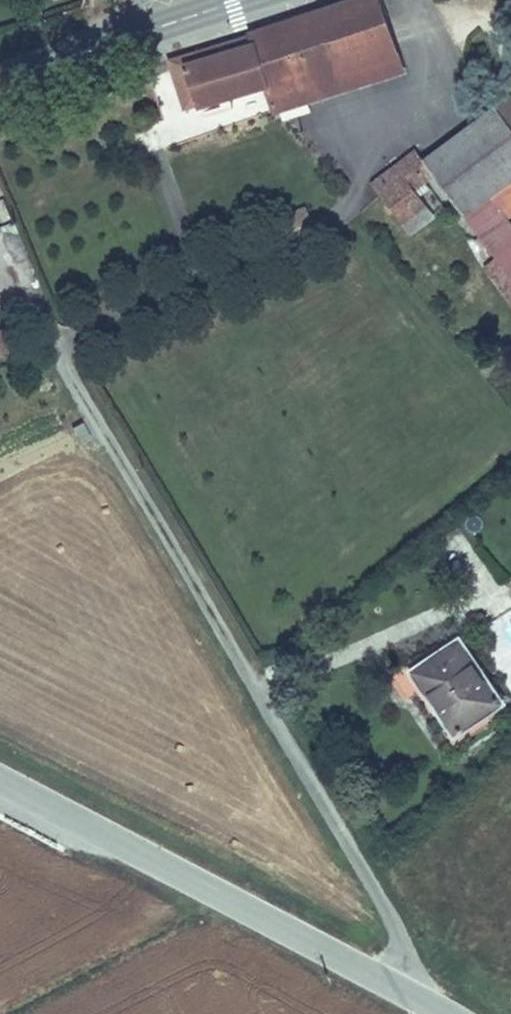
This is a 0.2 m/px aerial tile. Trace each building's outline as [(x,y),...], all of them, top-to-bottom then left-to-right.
[(372,0),(369,0),(248,42),(251,52),(169,81),(179,112),(197,106),(200,114),(266,91),(273,112),(396,71),(372,0)] [(246,37),(163,65),(169,81),(251,52),(248,42),(246,37)] [(510,92),(493,105),(510,128),(510,93),(510,92)] [(367,199),(387,226),(399,217),(421,201),(413,189),(425,180),(435,173),(465,213),(510,179),(510,128),(493,105),(422,157),(414,147),(370,180),(378,191),(367,199)] [(510,213),(510,179),(465,213),(462,215),(492,255),(482,263),(510,303),(510,220),(507,215),(510,213)] [(443,204),(425,180),(413,189),(421,201),(399,217),(410,233),(434,215),(432,212),(443,204)] [(21,347),(15,327),(0,332),(0,354),(21,347)] [(456,632),(408,671),(453,731),(504,695),(456,632)]
